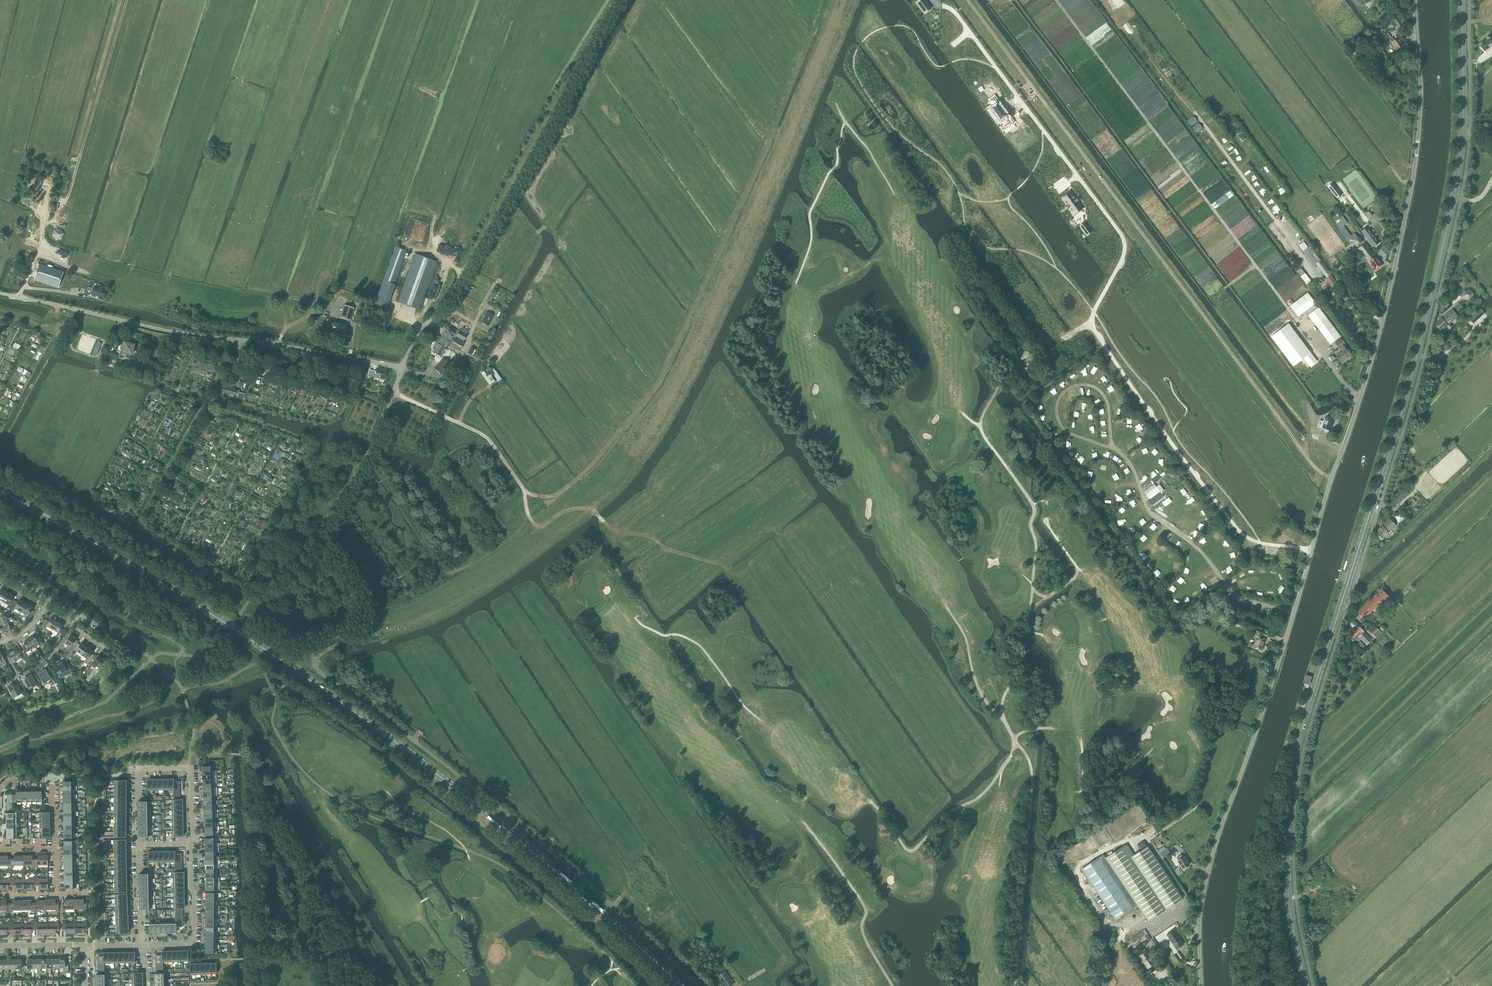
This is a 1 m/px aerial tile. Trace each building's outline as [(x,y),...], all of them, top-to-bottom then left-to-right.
[(917,2),(925,13),(931,8),(925,0),(920,0),(917,2)] [(1388,26),(1395,22),(1392,17),(1379,25),(1383,30),(1388,27),(1388,26)] [(1387,33),(1381,37),(1385,43),(1391,39),(1387,33)] [(1396,49),(1403,45),(1399,40),(1400,39),(1397,35),(1395,37),(1396,39),(1391,42),(1396,49)] [(1489,39),(1485,42),(1480,46),(1485,51),(1491,45),(1491,42),(1489,39)] [(994,98),(990,100),(995,106),(991,109),(999,120),(1003,118),(1005,121),(1009,118),(994,97),(993,98),(994,98)] [(1342,194),(1333,183),(1328,186),(1337,198),(1342,194)] [(1070,192),(1063,198),(1068,205),(1067,206),(1067,207),(1067,206),(1068,208),(1070,208),(1073,212),(1080,206),(1077,202),(1079,201),(1078,201),(1077,199),(1076,200),(1070,192)] [(1085,223),(1081,226),(1082,228),(1087,235),(1091,232),(1087,225),(1085,223)] [(1373,247),(1379,243),(1367,227),(1361,231),(1373,247)] [(1314,265),(1316,264),(1327,278),(1326,279),(1328,282),(1326,283),(1328,285),(1323,288),(1327,293),(1332,290),(1331,289),(1337,284),(1331,275),(1332,274),(1310,246),(1308,247),(1304,242),(1299,245),(1314,265)] [(1358,249),(1365,259),(1359,264),(1362,267),(1364,265),(1368,262),(1370,265),(1368,267),(1371,271),(1374,269),(1375,271),(1375,270),(1376,271),(1382,267),(1382,266),(1382,265),(1365,243),(1358,249)] [(396,284),(395,284),(407,250),(396,246),(375,304),(387,308),(396,284)] [(398,302),(420,309),(437,261),(416,253),(398,302)] [(40,265),(35,279),(59,287),(63,273),(40,265)] [(1301,268),(1297,271),(1301,276),(1305,273),(1301,268)] [(11,270),(8,276),(12,278),(13,277),(15,278),(13,281),(21,285),(26,274),(18,270),(15,276),(14,275),(15,272),(11,270)] [(1308,286),(1312,283),(1305,273),(1301,276),(1308,286)] [(95,286),(92,294),(104,298),(108,287),(96,283),(95,286)] [(1466,301),(1472,299),(1474,294),(1470,289),(1464,291),(1462,296),(1466,301)] [(1308,293),(1290,306),(1298,317),(1316,303),(1308,293)] [(1447,302),(1439,308),(1443,313),(1451,307),(1447,302)] [(1041,303),(1035,307),(1045,321),(1052,317),(1041,303)] [(1460,303),(1455,307),(1460,313),(1465,309),(1460,303)] [(341,318),(351,321),(354,308),(345,305),(341,318)] [(1330,344),(1341,336),(1319,307),(1308,315),(1316,325),(1330,344)] [(1446,326),(1449,329),(1453,326),(1450,323),(1458,316),(1453,309),(1436,323),(1442,330),(1446,326)] [(1478,312),(1470,319),(1474,323),(1485,313),(1481,309),(1478,312)] [(487,311),(481,322),(488,326),(494,315),(487,311)] [(330,322),(328,333),(334,334),(335,331),(345,332),(346,325),(341,324),(341,325),(338,325),(338,324),(330,322)] [(1293,366),(1304,358),(1310,366),(1317,361),(1311,353),(1289,324),(1271,337),(1293,366)] [(435,335),(432,340),(438,343),(433,352),(433,354),(435,354),(436,354),(441,357),(449,343),(452,344),(454,340),(452,338),(454,334),(446,329),(441,338),(440,337),(435,335)] [(459,330),(456,336),(464,341),(467,335),(459,330)] [(1047,330),(1041,334),(1048,342),(1053,338),(1047,330)] [(456,337),(451,346),(460,351),(465,342),(456,337)] [(1351,354),(1344,345),(1345,344),(1341,339),(1336,343),(1340,348),(1343,351),(1336,356),(1341,362),(1345,359),(1346,360),(1348,358),(1347,357),(1351,354)] [(122,352),(132,354),(135,344),(125,342),(122,352)] [(118,355),(107,352),(104,363),(110,365),(111,360),(117,361),(118,355)] [(443,358),(434,368),(441,374),(450,364),(443,358)] [(501,381),(489,363),(483,366),(490,375),(488,376),(484,371),(481,373),(489,385),(494,382),(496,384),(501,381)] [(1014,363),(1010,365),(1016,374),(1020,372),(1014,363)] [(371,377),(385,380),(387,370),(377,368),(377,371),(373,370),(371,377)] [(223,386),(222,392),(237,396),(237,397),(243,399),(245,394),(238,392),(239,390),(234,389),(234,387),(232,386),(232,387),(231,388),(223,386)] [(1330,430),(1334,419),(1326,416),(1322,427),(1330,430)] [(1157,487),(1154,484),(1144,491),(1146,494),(1157,487)] [(1398,504),(1412,491),(1408,487),(1394,500),(1398,504)] [(1148,500),(1152,505),(1164,496),(1160,491),(1148,500)] [(1401,511),(1394,516),(1399,523),(1406,518),(1401,511)] [(1391,530),(1396,525),(1390,518),(1382,525),(1375,531),(1382,538),(1387,534),(1390,538),(1394,534),(1391,530)] [(1380,604),(1389,597),(1382,589),(1374,597),(1357,611),(1363,618),(1380,604)] [(7,607),(10,609),(15,601),(12,599),(14,596),(8,592),(3,600),(6,602),(6,603),(9,605),(7,607)] [(15,608),(22,612),(27,603),(20,599),(18,603),(15,601),(10,609),(14,611),(15,608)] [(27,603),(22,612),(25,614),(23,616),(30,620),(34,613),(35,611),(34,611),(33,613),(31,611),(33,607),(27,603)] [(4,626),(6,631),(11,629),(8,621),(13,619),(12,618),(5,614),(0,617),(0,618),(4,626)] [(47,626),(53,629),(57,621),(51,618),(49,622),(45,620),(46,619),(41,627),(45,629),(47,626)] [(57,621),(53,629),(58,632),(56,636),(60,638),(65,630),(64,631),(61,629),(63,625),(57,621)] [(1353,641),(1364,631),(1360,627),(1349,637),(1353,641)] [(1376,637),(1381,633),(1377,629),(1372,633),(1376,637)] [(1255,630),(1253,636),(1257,637),(1254,648),(1262,650),(1263,646),(1265,639),(1262,638),(1260,637),(1262,632),(1255,630)] [(1364,632),(1359,637),(1367,645),(1372,640),(1364,632)] [(67,649),(71,652),(78,643),(79,641),(77,643),(75,641),(77,639),(70,634),(65,642),(69,646),(67,649)] [(35,635),(30,638),(35,646),(39,644),(40,646),(44,643),(39,635),(36,637),(35,635)] [(35,646),(30,638),(23,642),(25,645),(23,646),(28,654),(32,652),(31,649),(35,646)] [(77,652),(82,655),(88,647),(82,643),(80,645),(78,643),(71,652),(75,655),(77,652)] [(10,650),(7,652),(13,664),(16,662),(15,660),(22,657),(22,658),(23,658),(16,647),(13,649),(14,650),(11,652),(10,650)] [(84,662),(88,665),(95,655),(92,654),(94,651),(88,647),(82,655),(87,658),(84,662)] [(95,655),(88,665),(89,663),(91,664),(90,664),(95,668),(98,670),(100,668),(105,659),(99,655),(98,656),(97,657),(95,655)] [(44,658),(35,666),(36,668),(36,667),(38,670),(37,670),(39,673),(38,673),(43,683),(46,682),(47,683),(49,682),(51,686),(56,684),(55,682),(49,671),(48,672),(46,669),(44,670),(41,665),(46,661),(44,658)] [(58,666),(54,668),(60,679),(72,672),(66,663),(64,664),(62,662),(57,665),(58,666)] [(24,681),(24,682),(28,690),(37,685),(29,670),(23,673),(26,677),(25,678),(26,680),(24,681)] [(1306,674),(1303,683),(1309,684),(1312,676),(1306,674)] [(21,690),(17,684),(15,686),(14,683),(13,684),(11,680),(5,683),(14,698),(23,692),(21,690)] [(63,781),(63,786),(75,786),(74,778),(64,778),(64,781),(63,781)] [(7,795),(7,813),(13,813),(13,802),(16,802),(16,794),(7,795)] [(1104,854),(1082,869),(1115,919),(1137,905),(1148,921),(1183,898),(1148,845),(1131,857),(1123,846),(1106,857),(1104,854)] [(1164,846),(1160,849),(1158,850),(1160,853),(1163,857),(1170,853),(1167,848),(1166,849),(1164,846)] [(1178,860),(1184,869),(1189,865),(1184,857),(1183,857),(1181,854),(1177,857),(1179,860),(1178,860)] [(14,859),(11,859),(11,867),(14,867),(14,865),(23,865),(23,855),(14,855),(14,859)] [(33,855),(23,855),(23,865),(32,865),(32,867),(36,867),(36,858),(33,858),(33,855)] [(38,858),(36,858),(36,867),(39,867),(39,865),(48,865),(48,855),(38,855),(38,858)] [(0,856),(0,866),(8,865),(8,867),(11,867),(11,859),(8,859),(8,856),(0,856)] [(0,879),(0,889),(9,889),(9,886),(12,886),(11,877),(8,877),(8,879),(0,879)] [(15,877),(11,877),(12,886),(15,886),(15,889),(24,889),(24,879),(15,879),(15,877)] [(33,879),(24,879),(24,889),(33,889),(33,886),(36,886),(36,877),(33,877),(33,879)] [(39,877),(36,877),(36,886),(39,886),(39,889),(48,889),(48,879),(39,879),(39,877)] [(75,909),(75,899),(65,899),(65,903),(62,903),(62,911),(66,911),(66,909),(75,909)] [(84,899),(75,899),(75,909),(84,909),(84,911),(87,911),(87,902),(84,902),(84,899)] [(0,900),(0,910),(7,910),(7,912),(10,912),(10,904),(7,904),(7,900),(0,900)] [(13,903),(10,904),(10,912),(13,912),(13,910),(22,910),(22,900),(13,900),(13,903)] [(31,900),(22,900),(22,910),(22,912),(35,912),(34,903),(32,903),(31,900)] [(37,903),(34,903),(35,912),(38,912),(38,910),(47,910),(46,900),(37,900),(37,903)] [(56,900),(46,900),(47,910),(56,910),(56,911),(59,911),(59,903),(56,903),(56,900)] [(75,933),(75,923),(66,923),(66,921),(63,921),(63,930),(66,930),(66,933),(75,933)] [(84,923),(75,923),(75,933),(84,933),(84,930),(87,930),(87,921),(84,921),(84,923)] [(0,924),(0,934),(8,934),(8,931),(10,931),(10,922),(7,922),(7,924),(0,924)] [(13,922),(10,922),(10,931),(13,931),(13,934),(23,934),(22,924),(13,924),(13,922)] [(32,924),(22,924),(23,934),(32,934),(32,931),(35,931),(35,922),(32,922),(32,924)] [(38,922),(35,922),(35,931),(38,931),(38,934),(47,933),(47,924),(38,924),(38,922)] [(56,923),(47,924),(47,933),(56,933),(56,930),(59,930),(59,922),(56,922),(56,923)] [(1145,929),(1142,931),(1144,934),(1144,933),(1149,940),(1151,939),(1145,929)] [(1184,944),(1175,929),(1167,934),(1176,949),(1184,944)] [(1142,931),(1127,941),(1129,944),(1144,934),(1142,931)] [(1153,937),(1151,939),(1159,950),(1161,948),(1153,937)] [(1140,955),(1148,968),(1155,963),(1146,951),(1140,955)] [(61,957),(59,957),(59,968),(63,968),(63,971),(68,971),(68,965),(65,965),(65,958),(61,958),(61,957)] [(15,958),(15,959),(15,968),(19,968),(19,972),(25,972),(25,965),(22,965),(22,959),(17,959),(17,958),(15,958)] [(28,965),(25,965),(25,972),(30,972),(30,968),(34,968),(34,958),(32,958),(32,959),(27,959),(28,965)] [(725,985),(730,985),(734,983),(725,970),(718,975),(725,985)]
